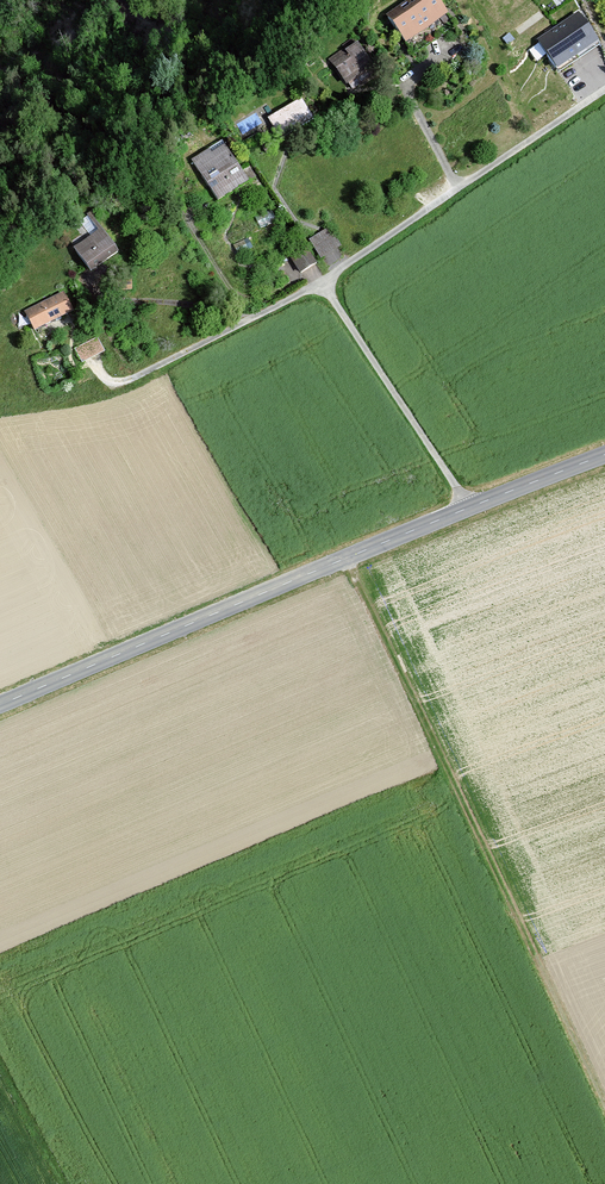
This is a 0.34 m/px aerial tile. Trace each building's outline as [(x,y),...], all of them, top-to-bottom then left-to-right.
[(445,11),(438,0),(410,0),(390,14),(407,38),(445,11)] [(595,39),(578,15),(541,40),(558,65),(595,39)] [(372,68),(354,42),(326,62),(344,87),(372,68)] [(279,135),(311,117),(301,98),(268,117),(279,135)] [(194,160),(219,197),(246,179),(224,145),(211,153),(209,150),(194,160)] [(321,256),(340,245),(330,228),(311,239),(321,256)] [(92,267),(116,250),(101,229),(77,246),(92,267)] [(301,271),(315,262),(304,245),(290,254),(301,271)] [(71,308),(62,292),(28,311),(36,327),(71,308)] [(82,361),(104,350),(97,337),(75,348),(82,361)]
